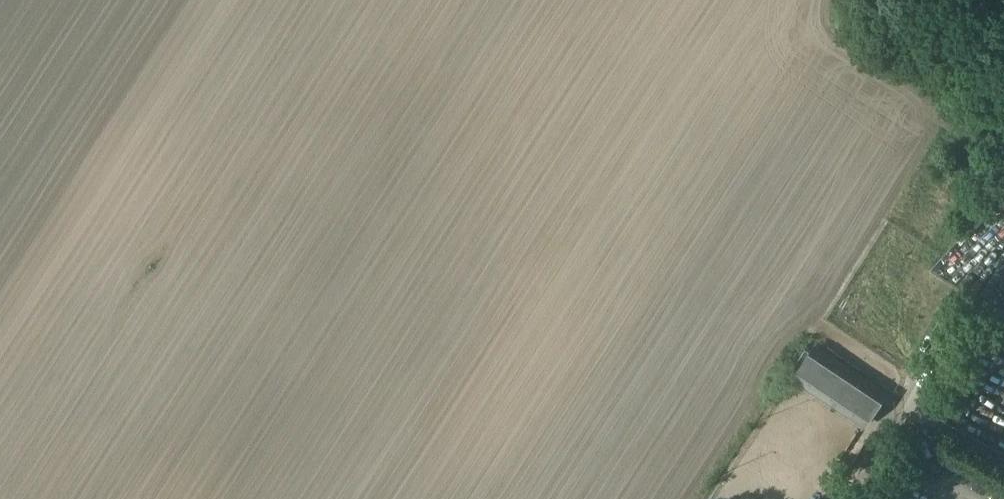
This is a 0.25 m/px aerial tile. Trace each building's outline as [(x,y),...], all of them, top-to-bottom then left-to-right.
[(796,376),(866,423),(886,393),(816,346),(796,376)]
